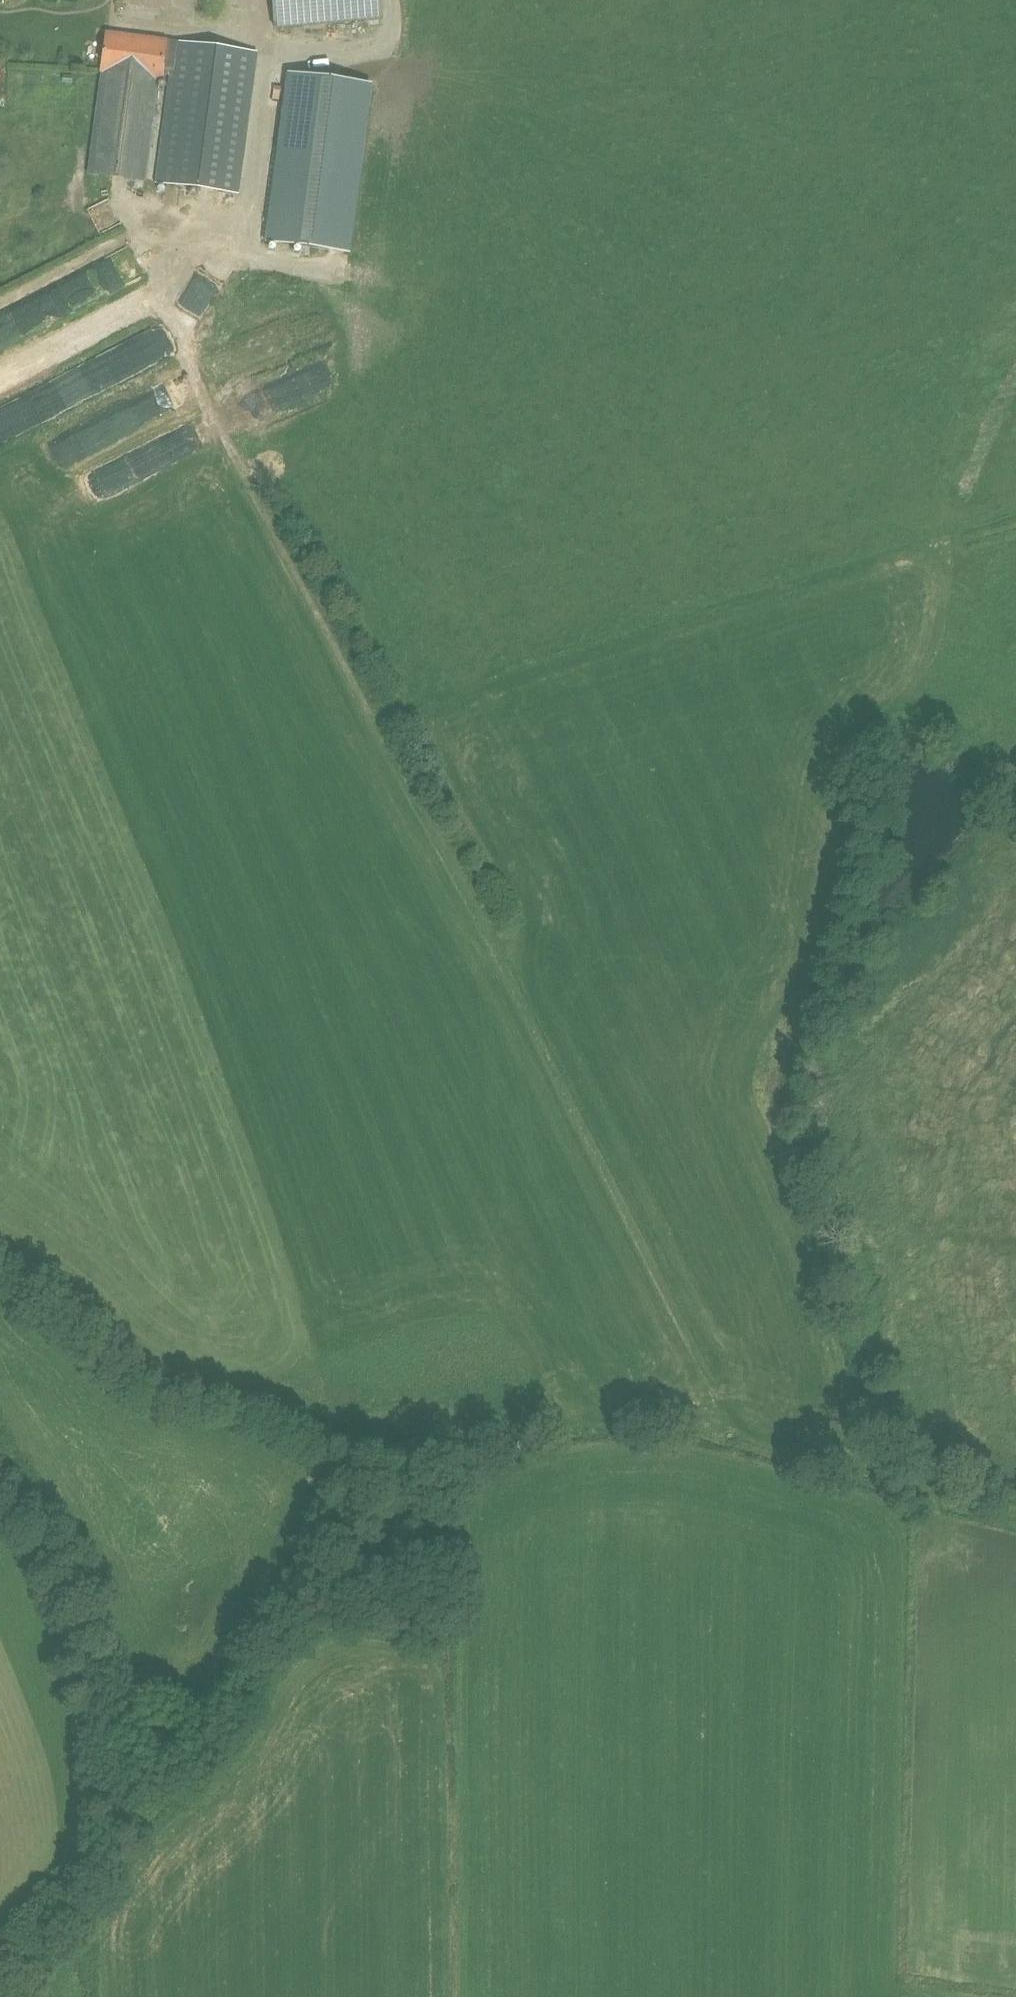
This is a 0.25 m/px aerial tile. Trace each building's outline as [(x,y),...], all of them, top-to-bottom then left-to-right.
[(276,27),(384,17),(383,0),(273,0),(276,27)] [(102,70),(89,172),(145,180),(158,77),(161,77),(162,74),(172,75),(158,182),(237,192),(256,52),(107,32),(102,69),(102,70)] [(347,251),(369,85),(290,74),(267,240),(347,251)]
